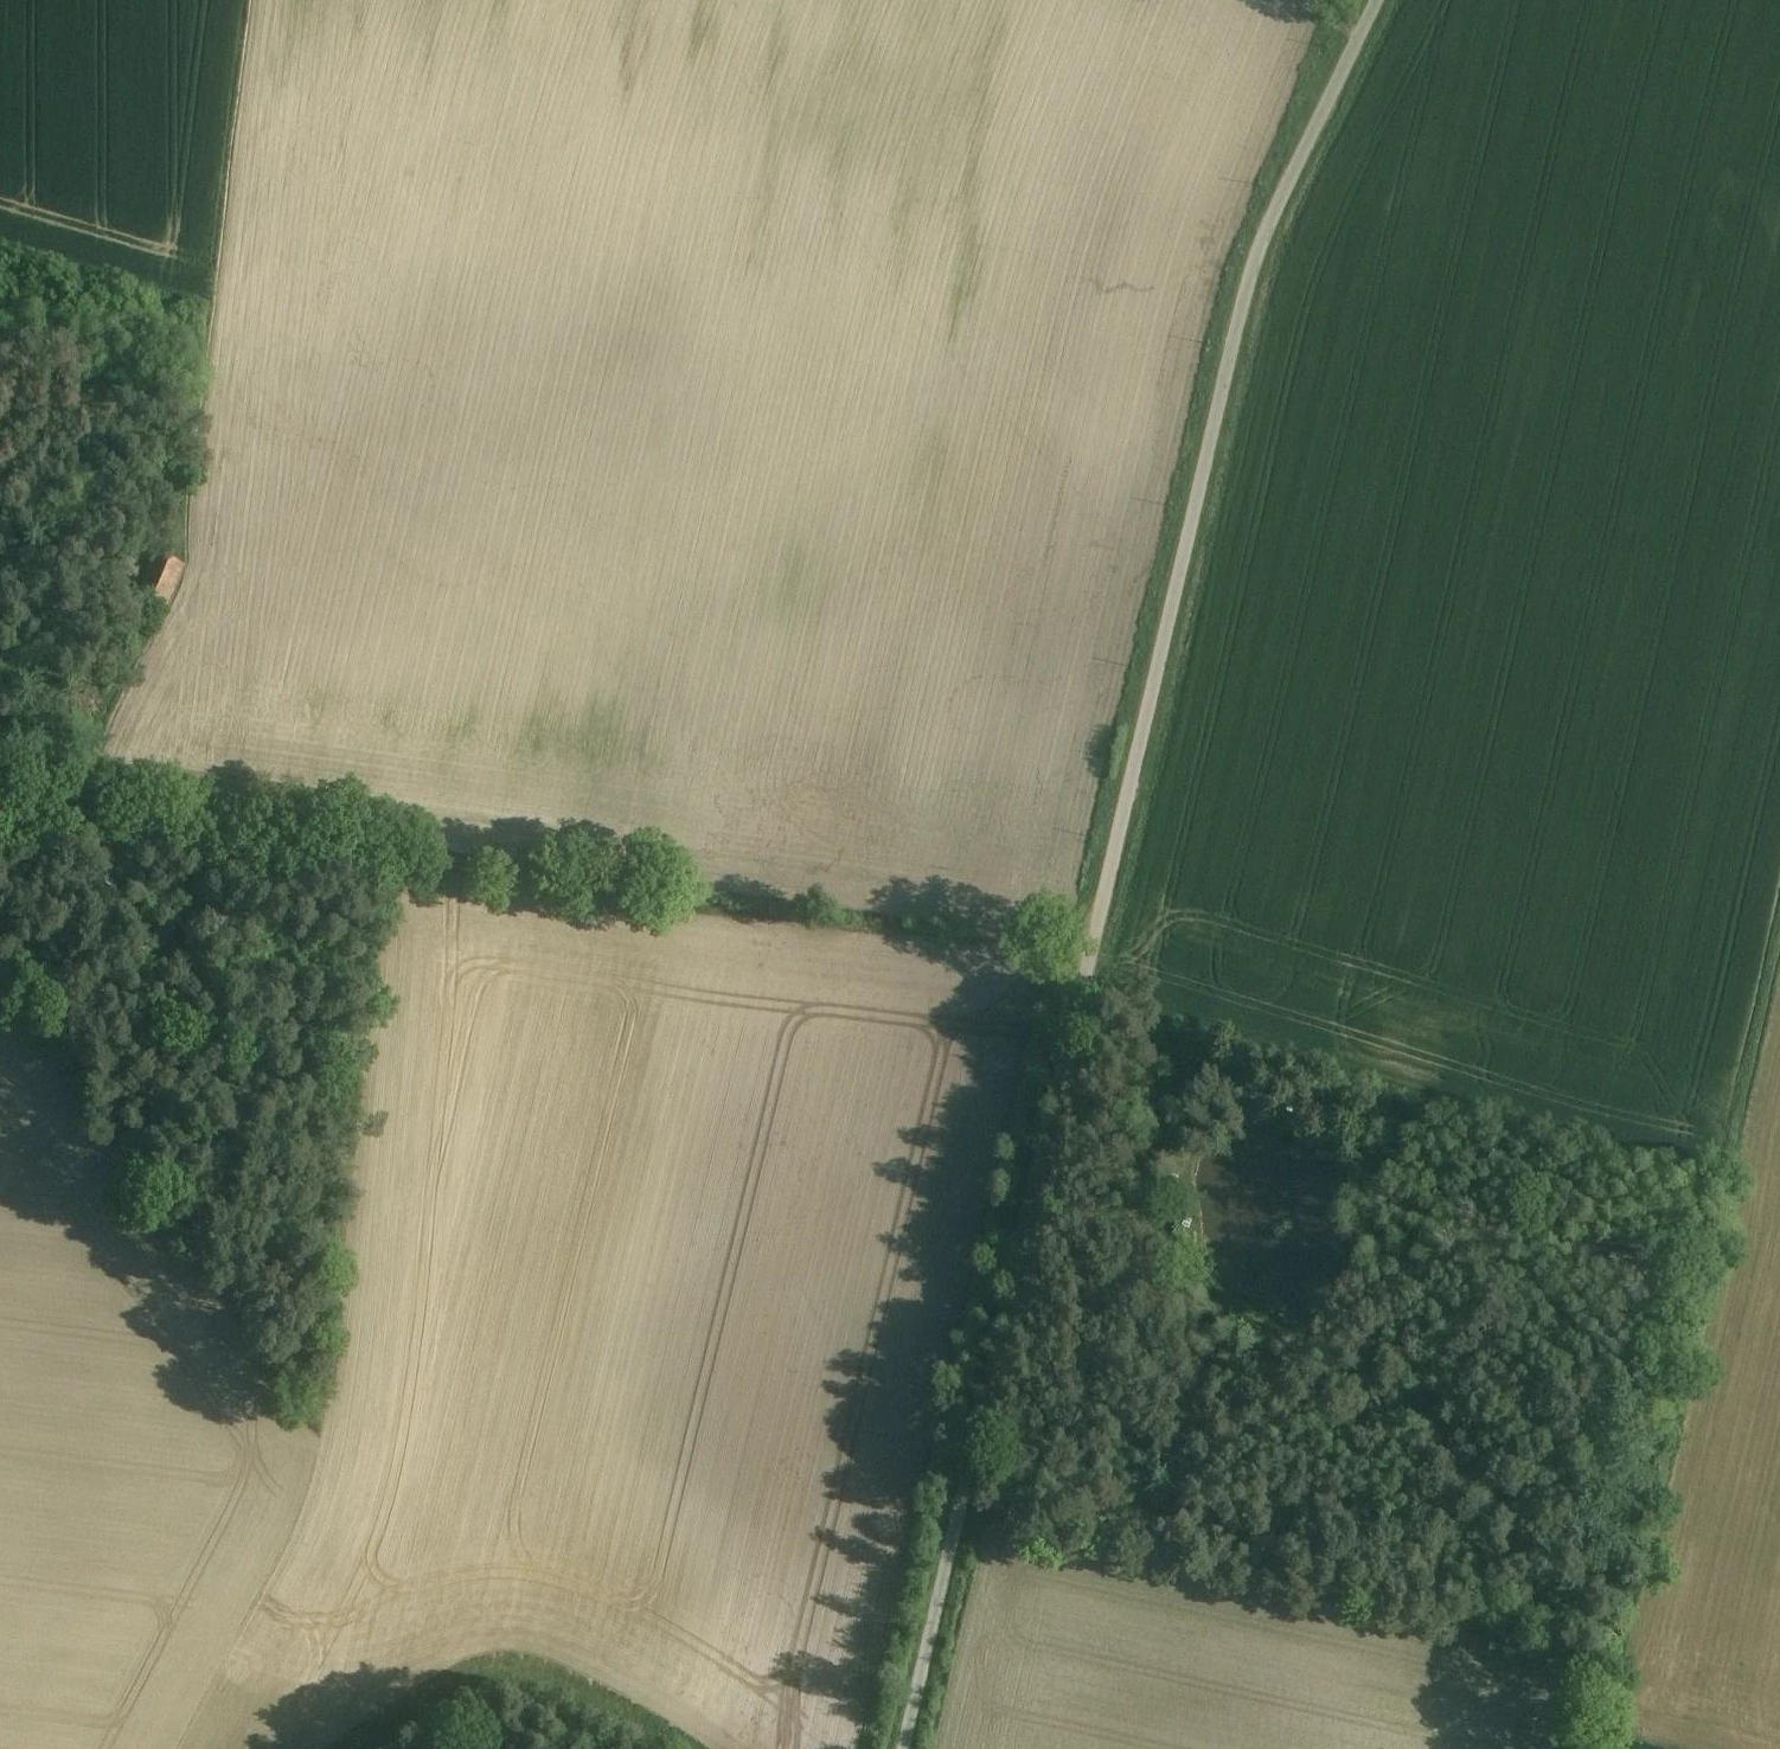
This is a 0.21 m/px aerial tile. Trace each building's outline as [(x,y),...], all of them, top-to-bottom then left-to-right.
[(142,604),(168,611),(181,564),(154,557),(142,604)]
